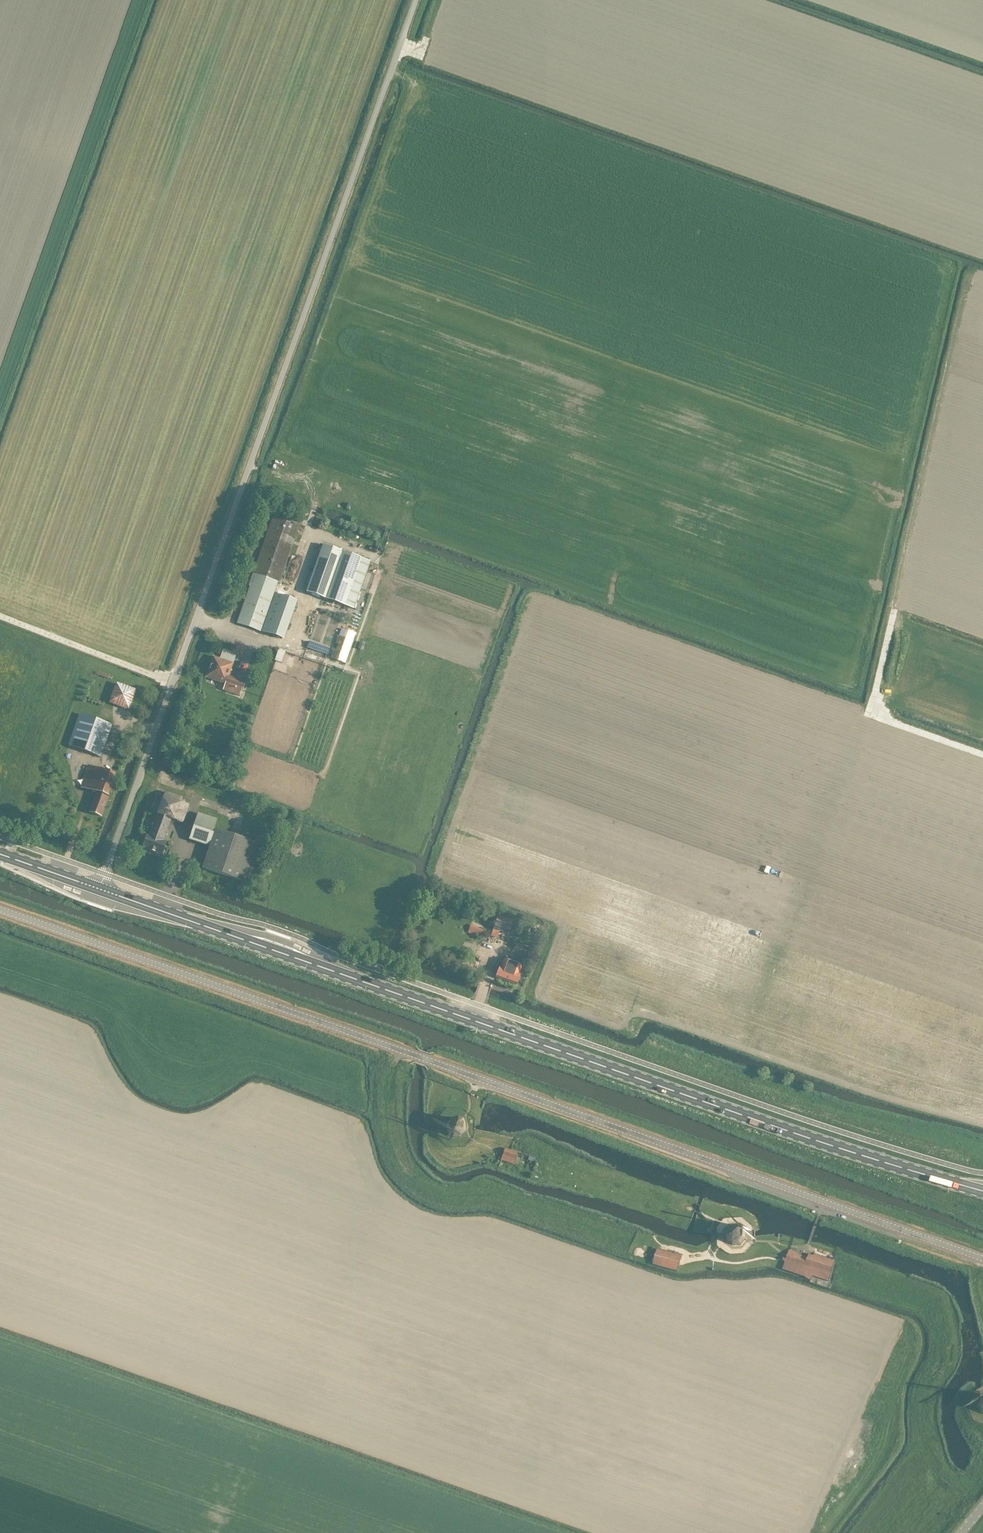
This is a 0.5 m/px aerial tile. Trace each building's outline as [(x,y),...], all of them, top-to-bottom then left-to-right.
[(267,475),(277,480),(283,467),(273,462),(267,475)] [(250,584),(237,622),(260,630),(273,592),(277,581),(279,582),(299,525),(272,516),(248,583),(250,584)] [(323,543),(306,591),(319,596),(344,604),(355,573),(361,557),(355,555),(323,543)] [(313,631),(333,638),(342,614),(322,607),(313,631)] [(331,648),(333,641),(313,633),(310,640),(331,648)] [(286,655),(290,643),(281,641),(278,653),(286,655)] [(212,655),(205,676),(224,683),(234,686),(234,687),(236,688),(236,687),(241,689),(242,689),(245,680),(244,680),(229,674),(231,670),(230,669),(233,662),(232,662),(235,654),(223,649),(220,658),(212,655)] [(120,674),(112,695),(132,703),(140,682),(120,674)] [(68,744),(100,755),(111,724),(79,712),(68,744)] [(95,791),(88,811),(101,815),(116,774),(87,764),(80,786),(95,791)] [(149,834),(147,834),(142,847),(162,854),(167,841),(163,839),(171,817),(175,819),(182,822),(189,803),(184,801),(181,799),(182,796),(165,791),(163,793),(156,791),(149,810),(156,812),(149,834)] [(202,866),(250,882),(262,844),(226,832),(215,829),(218,818),(198,812),(189,839),(209,845),(202,866)] [(493,928),(508,933),(513,918),(498,913),(493,928)] [(468,931),(482,935),(484,929),(470,925),(468,931)] [(496,976),(515,983),(519,973),(518,973),(521,966),(514,963),(515,960),(515,958),(509,955),(507,957),(506,960),(504,959),(503,962),(499,961),(497,966),(500,967),(496,976)] [(447,1130),(451,1135),(460,1135),(464,1130),(464,1121),(459,1116),(451,1117),(447,1122),(447,1130)] [(501,1159),(513,1163),(517,1151),(505,1147),(501,1159)] [(728,1238),(734,1243),(739,1243),(745,1237),(745,1229),(739,1224),(732,1224),(727,1230),(728,1238)] [(643,1248),(649,1246),(647,1240),(641,1243),(643,1248)] [(653,1263),(677,1270),(682,1255),(657,1248),(653,1263)] [(785,1260),(784,1262),(782,1268),(806,1276),(805,1277),(811,1278),(812,1274),(828,1279),(834,1259),(813,1252),(813,1254),(808,1252),(807,1256),(796,1252),(796,1251),(789,1249),(786,1258),(783,1257),(782,1260),(785,1260)]
